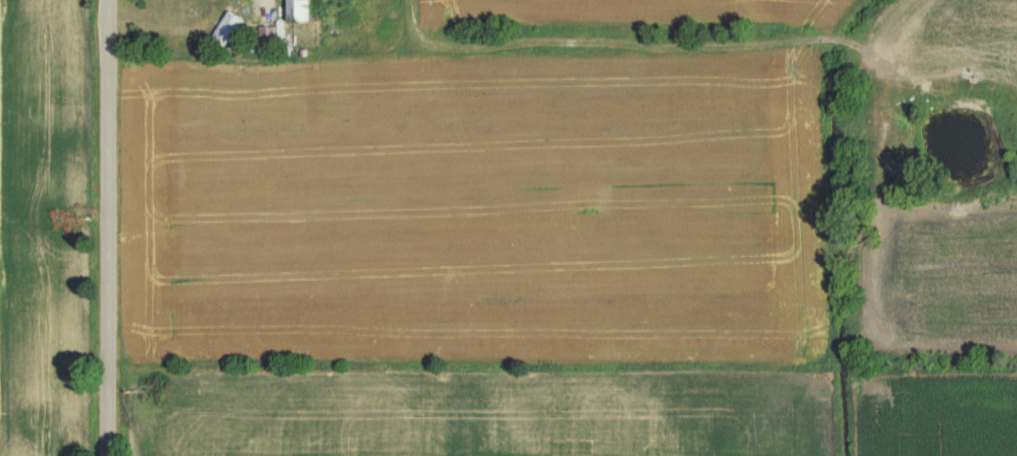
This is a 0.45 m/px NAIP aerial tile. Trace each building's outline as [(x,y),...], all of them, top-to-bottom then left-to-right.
[(283,20),(305,20),(305,0),(282,0),(283,20)] [(218,42),(224,25),(238,30),(243,18),(221,10),(211,40),(218,42)]
